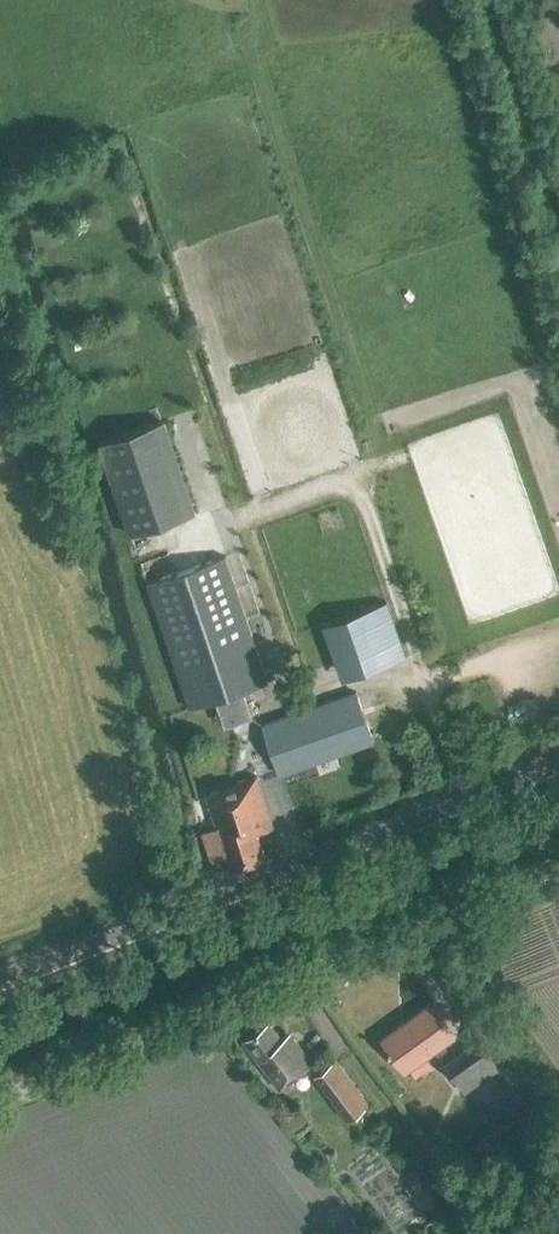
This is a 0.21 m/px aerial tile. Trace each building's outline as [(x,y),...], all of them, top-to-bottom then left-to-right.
[(107,395),(112,415),(124,412),(120,392),(107,395)] [(132,536),(194,514),(162,421),(99,443),(132,536)] [(242,691),(268,682),(225,556),(147,583),(190,709),(215,700),(224,728),(252,719),(242,691)] [(343,679),(407,656),(388,602),(324,625),(343,679)] [(281,775),(373,743),(356,692),(263,725),(281,775)] [(257,832),(273,827),(256,777),(220,789),(220,791),(206,796),(220,839),(206,843),(213,862),(226,857),(230,869),(265,857),(257,832)] [(405,1070),(456,1034),(433,1003),(382,1039),(405,1070)] [(269,1022),(244,1040),(279,1088),(312,1064),(293,1039),(286,1045),(269,1022)] [(491,1057),(478,1040),(445,1063),(457,1082),(458,1081),(466,1093),(499,1068),(491,1058),(491,1057)] [(336,1059),(318,1073),(351,1116),(369,1102),(336,1059)] [(298,1107),(286,1116),(297,1131),(309,1121),(298,1107)] [(439,1156),(455,1145),(447,1133),(431,1145),(439,1156)] [(427,1190),(414,1199),(421,1211),(435,1201),(427,1190)]
